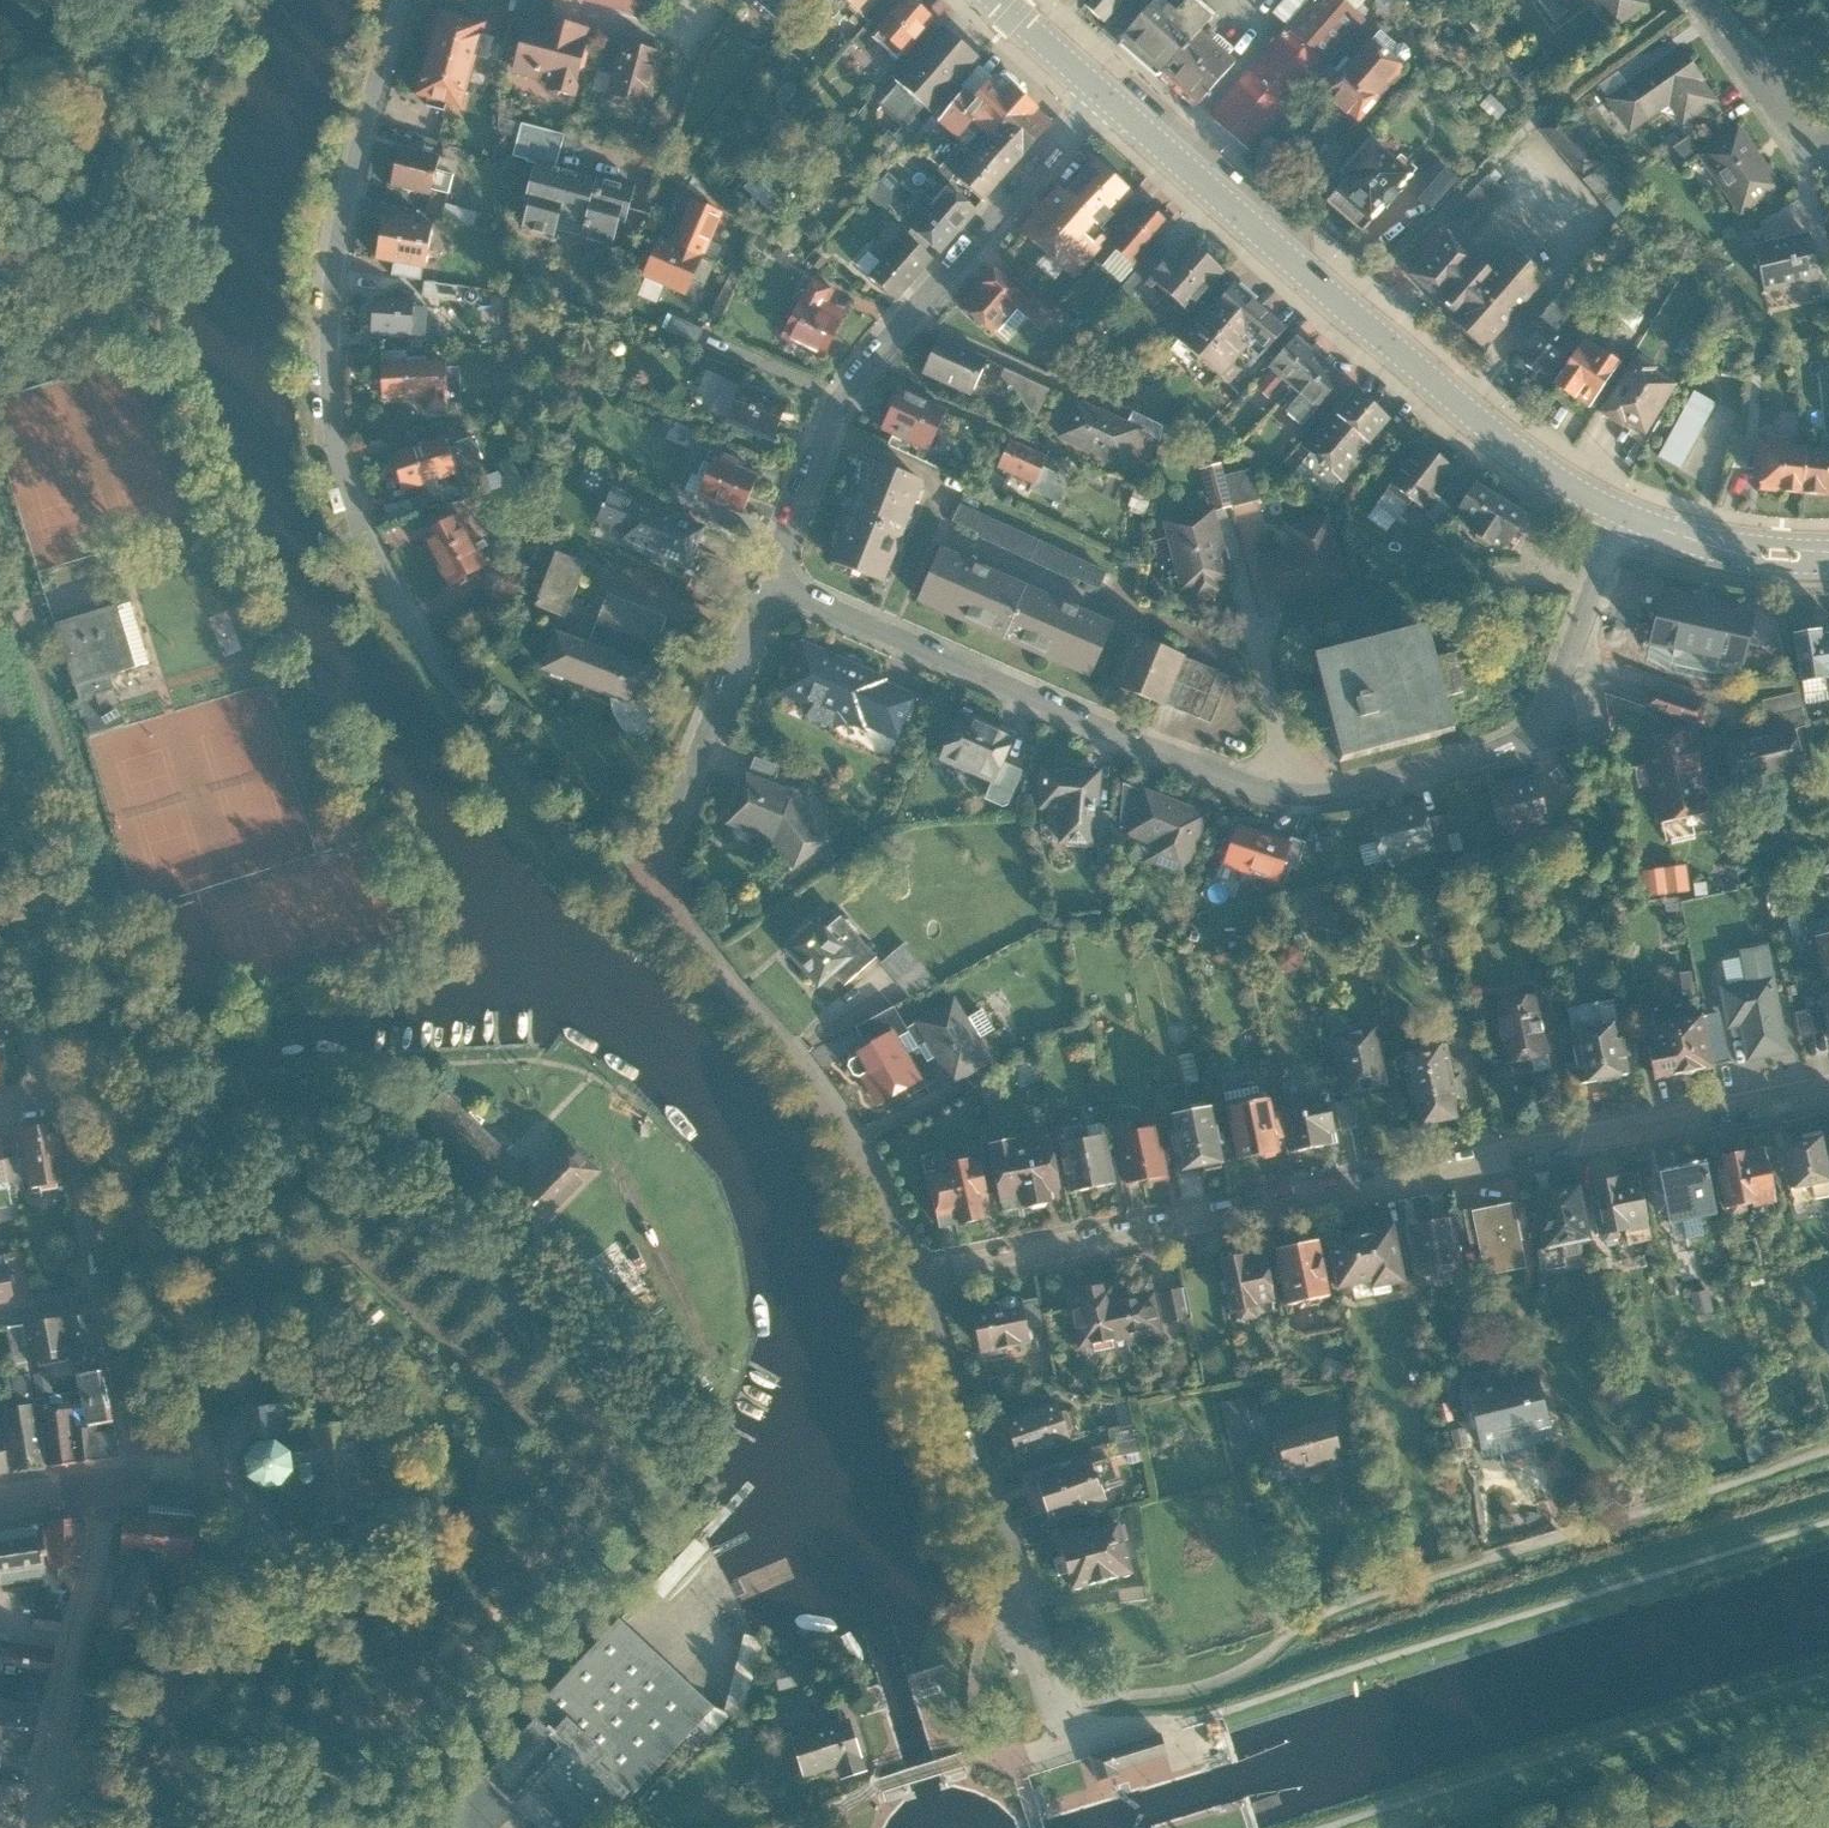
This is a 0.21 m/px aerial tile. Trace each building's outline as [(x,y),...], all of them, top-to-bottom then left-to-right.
[(528,18),(529,14),(540,17),(541,14),(553,17),(557,0),(519,0),(515,14),(528,18)] [(865,19),(882,0),(844,0),(865,19)] [(915,0),(901,0),(882,23),(873,34),(875,36),(902,58),(938,18),(915,0)] [(1126,0),(1093,0),(1080,15),(1099,32),(1126,0)] [(1211,27),(1182,0),(1159,0),(1118,46),(1160,83),(1198,41),(1211,27)] [(1326,70),(1366,26),(1337,0),(1316,0),(1286,33),(1326,70)] [(1554,21),(1584,0),(1539,0),(1554,21)] [(1650,0),(1595,0),(1614,26),(1651,1),(1650,0)] [(488,20),(440,6),(428,48),(476,61),(488,20)] [(540,17),(529,14),(528,18),(514,70),(551,80),(549,86),(576,94),(594,28),(553,17),(541,14),(540,17)] [(873,34),(882,23),(873,15),(853,39),(863,48),(875,36),(873,34)] [(985,57),(946,26),(898,80),(900,83),(880,104),(908,126),(927,105),(935,111),(985,57)] [(1326,70),(1286,33),(1208,118),(1249,155),(1326,70)] [(616,72),(624,40),(609,36),(601,69),(616,72)] [(650,103),(663,49),(624,40),(616,72),(610,94),(650,103)] [(1235,70),(1198,41),(1160,83),(1196,115),(1235,70)] [(1677,45),(1606,96),(1630,131),(1670,104),(1684,123),(1718,99),(1677,45)] [(1356,132),(1404,76),(1370,47),(1322,103),(1356,132)] [(476,61),(428,48),(416,89),(464,103),(476,61)] [(1005,71),(971,109),(996,132),(1031,94),(1005,71)] [(963,134),(978,116),(970,110),(984,94),(972,84),(944,118),(963,134)] [(1040,138),(1058,119),(1031,95),(1013,114),(1040,138)] [(1718,99),(1684,123),(1692,133),(1726,109),(1718,99)] [(1559,112),(1540,128),(1583,176),(1601,160),(1559,112)] [(1022,158),(1040,138),(1013,114),(995,133),(1022,158)] [(540,159),(558,163),(566,132),(524,121),(515,154),(539,161),(540,159)] [(1741,122),(1698,153),(1742,214),(1785,184),(1741,122)] [(1004,178),(1022,158),(995,133),(977,153),(1004,178)] [(1363,228),(1415,169),(1370,133),(1338,169),(1347,175),(1328,197),(1363,228)] [(1700,146),(1692,133),(1662,154),(1671,166),(1700,146)] [(442,154),(402,143),(392,183),(432,193),(434,187),(450,191),(455,173),(438,168),(442,154)] [(985,197),(1004,178),(977,153),(959,173),(985,197)] [(1420,186),(1414,193),(1430,208),(1458,177),(1433,155),(1412,178),(1420,186)] [(1060,185),(1021,232),(1074,276),(1111,231),(1102,223),(1134,191),(1095,156),(1065,189),(1060,185)] [(628,222),(638,184),(558,163),(540,159),(539,161),(526,205),(530,207),(525,224),(557,233),(564,216),(588,222),(584,234),(616,243),(623,221),(628,222)] [(1603,162),(1585,178),(1620,219),(1639,203),(1603,162)] [(1510,194),(1491,174),(1442,222),(1461,242),(1510,194)] [(953,183),(934,204),(961,229),(980,208),(953,183)] [(725,216),(691,199),(672,236),(706,253),(725,216)] [(1115,248),(1135,265),(1170,224),(1144,202),(1122,226),(1129,231),(1115,248)] [(913,227),(940,252),(961,229),(934,204),(913,227)] [(434,223),(385,214),(377,257),(428,266),(434,223)] [(921,283),(938,263),(897,229),(880,249),(921,283)] [(1812,230),(1756,242),(1766,291),(1823,279),(1812,230)] [(1456,314),(1492,271),(1448,232),(1410,274),(1456,314)] [(667,243),(659,239),(654,255),(647,252),(639,268),(647,271),(645,277),(689,297),(706,253),(672,236),(667,243)] [(1188,311),(1224,270),(1185,236),(1149,276),(1188,311)] [(1512,247),(1492,271),(1456,314),(1451,320),(1487,349),(1548,276),(1512,247)] [(880,249),(863,269),(903,304),(921,283),(880,249)] [(992,265),(958,302),(994,333),(1025,300),(1045,319),(1056,306),(1020,271),(1010,280),(992,265)] [(836,288),(812,277),(783,336),(827,356),(849,309),(830,300),(836,288)] [(1287,326),(1233,279),(1178,338),(1222,375),(1248,345),(1259,354),(1287,326)] [(374,300),(371,332),(413,333),(415,288),(397,288),(397,301),(374,300)] [(1561,294),(1508,361),(1547,392),(1575,357),(1556,341),(1581,310),(1561,294)] [(1704,331),(1656,299),(1632,335),(1680,367),(1704,331)] [(705,328),(675,315),(669,328),(699,341),(705,328)] [(1320,357),(1297,335),(1268,366),(1291,388),(1320,357)] [(937,336),(919,372),(971,394),(987,358),(937,336)] [(1587,344),(1552,391),(1585,415),(1619,368),(1587,344)] [(1343,378),(1320,357),(1291,388),(1298,394),(1284,410),(1301,424),(1343,378)] [(449,359),(381,361),(382,399),(426,397),(426,409),(450,408),(449,359)] [(1635,359),(1602,415),(1648,442),(1676,395),(1654,382),(1659,373),(1635,359)] [(1050,388),(1003,367),(996,385),(1018,395),(1029,412),(1038,415),(1050,388)] [(777,441),(793,398),(745,378),(743,383),(727,377),(714,412),(729,419),(728,421),(777,441)] [(1175,397),(1139,380),(1127,406),(1162,423),(1175,397)] [(1391,419),(1350,387),(1337,403),(1296,451),(1276,474),(1299,486),(1328,497),(1373,446),(1369,443),(1391,419)] [(947,410),(899,388),(879,430),(927,450),(947,410)] [(1128,420),(1074,396),(1056,436),(1124,467),(1141,431),(1143,426),(1128,420)] [(1694,398),(1666,454),(1684,463),(1713,407),(1694,398)] [(1132,410),(1128,420),(1143,426),(1141,431),(1160,440),(1163,425),(1132,410)] [(1804,497),(1809,451),(1781,449),(1782,438),(1753,436),(1750,473),(1764,474),(1762,493),(1804,497)] [(446,437),(390,455),(404,493),(456,474),(466,500),(494,491),(475,437),(450,446),(446,437)] [(1048,456),(1010,439),(996,467),(1035,485),(1048,456)] [(1459,471),(1421,444),(1376,503),(1398,519),(1413,500),(1429,512),(1459,471)] [(1809,451),(1804,497),(1828,499),(1828,453),(1809,451)] [(724,460),(715,456),(699,496),(746,515),(762,473),(740,464),(741,459),(726,454),(724,460)] [(865,459),(852,491),(909,510),(920,480),(865,459)] [(1209,505),(1160,516),(1178,595),(1238,582),(1223,514),(1263,505),(1254,467),(1226,473),(1224,463),(1201,468),(1209,505)] [(1528,514),(1477,480),(1456,513),(1478,526),(1474,532),(1491,543),(1495,536),(1509,546),(1528,514)] [(638,500),(611,490),(599,520),(626,531),(622,541),(692,569),(709,525),(639,497),(638,500)] [(909,510),(852,491),(839,526),(895,546),(909,510)] [(1107,571),(960,503),(951,521),(1098,589),(1107,571)] [(462,513),(422,535),(451,586),(490,565),(462,513)] [(1296,548),(1258,558),(1270,606),(1355,585),(1337,513),(1290,525),(1296,548)] [(882,581),(895,546),(839,526),(826,560),(882,581)] [(1025,583),(938,545),(914,600),(1000,638),(1025,583)] [(589,563),(559,550),(536,605),(568,617),(589,563)] [(1025,583),(1000,638),(1088,677),(1113,622),(1025,583)] [(559,630),(545,666),(640,706),(656,667),(651,666),(671,617),(608,591),(595,623),(582,618),(580,623),(575,622),(570,634),(559,630)] [(119,605),(53,624),(72,687),(76,685),(90,733),(124,723),(117,701),(98,706),(94,695),(114,689),(109,675),(138,666),(119,605)] [(1728,625),(1673,618),(1667,661),(1722,668),(1728,625)] [(1429,624),(1312,653),(1321,688),(1304,692),(1314,733),(1332,729),(1341,762),(1457,730),(1449,697),(1466,693),(1456,651),(1438,656),(1429,624)] [(1796,638),(1804,684),(1828,680),(1828,632),(1796,638)] [(1184,656),(1137,636),(1118,684),(1164,704),(1184,656)] [(799,639),(776,696),(863,728),(878,690),(862,684),(869,669),(799,639)] [(1231,675),(1184,656),(1164,704),(1211,723),(1231,675)] [(1714,709),(1652,688),(1646,706),(1708,727),(1714,709)] [(1771,729),(1723,741),(1735,788),(1808,771),(1798,729),(1811,726),(1802,690),(1764,699),(1771,729)] [(934,757),(990,783),(1000,763),(1014,733),(958,707),(934,757)] [(1696,729),(1641,742),(1660,824),(1716,812),(1696,729)] [(779,767),(754,757),(748,771),(774,780),(779,767)] [(1022,772),(1000,763),(990,783),(983,798),(1007,808),(1022,772)] [(1101,770),(1039,765),(1036,810),(1060,812),(1057,845),(1095,848),(1095,845),(1098,811),(1101,770)] [(1580,786),(1561,765),(1550,775),(1569,796),(1580,786)] [(744,772),(722,825),(769,843),(790,871),(830,842),(792,790),(744,772)] [(1539,773),(1490,785),(1503,835),(1552,823),(1539,773)] [(1120,827),(1125,829),(1140,790),(1123,783),(1120,827)] [(1210,815),(1141,788),(1140,790),(1125,829),(1123,835),(1151,846),(1144,862),(1185,878),(1210,815)] [(1422,804),(1369,819),(1381,865),(1436,850),(1427,820),(1422,804)] [(1110,812),(1098,811),(1095,845),(1111,845),(1109,825),(1110,812)] [(1441,816),(1427,820),(1436,850),(1450,846),(1441,816)] [(1289,841),(1237,824),(1223,867),(1277,884),(1281,874),(1292,842),(1289,841)] [(1291,837),(1289,841),(1292,842),(1281,874),(1287,876),(1290,868),(1298,870),(1307,842),(1291,837)] [(1688,861),(1642,868),(1647,896),(1692,888),(1688,861)] [(1821,931),(1828,930),(1828,917),(1819,918),(1821,931)] [(824,929),(816,920),(781,951),(815,988),(831,974),(842,985),(873,959),(837,918),(824,929)] [(1817,937),(1825,980),(1828,979),(1828,935),(1817,937)] [(904,943),(880,964),(910,998),(940,983),(904,943)] [(1767,948),(1744,953),(1749,980),(1720,986),(1728,1028),(1741,1026),(1748,1060),(1748,1063),(1791,1055),(1775,976),(1773,976),(1767,948)] [(1692,990),(1692,971),(1670,971),(1670,990),(1692,990)] [(1551,1055),(1539,995),(1491,1003),(1504,1064),(1551,1055)] [(957,997),(913,1023),(931,1055),(953,1091),(998,1064),(966,1012),(957,997)] [(1616,1001),(1569,1010),(1574,1033),(1571,1034),(1581,1086),(1630,1076),(1616,1001)] [(879,1036),(857,1049),(880,1086),(931,1055),(914,1024),(905,1029),(894,1011),(872,1024),(879,1036)] [(1658,1048),(1651,1049),(1657,1082),(1718,1071),(1717,1066),(1709,1027),(1706,1016),(1654,1026),(1658,1048)] [(1730,1063),(1723,1030),(1723,1024),(1709,1027),(1717,1066),(1730,1063)] [(1379,1025),(1330,1035),(1344,1098),(1393,1087),(1379,1025)] [(1741,1026),(1728,1028),(1723,1030),(1730,1063),(1748,1060),(1741,1026)] [(1447,1045),(1401,1053),(1417,1130),(1462,1121),(1459,1104),(1466,1103),(1461,1075),(1454,1076),(1447,1045)] [(1555,1071),(1531,1075),(1537,1105),(1560,1100),(1555,1071)] [(531,1174),(449,1093),(424,1118),(544,1238),(608,1174),(569,1136),(531,1174)] [(1281,1105),(1290,1155),(1333,1146),(1330,1135),(1336,1134),(1328,1096),(1281,1105)] [(1353,1099),(1335,1103),(1341,1132),(1359,1128),(1353,1099)] [(1269,1102),(1228,1109),(1238,1162),(1280,1155),(1277,1141),(1272,1115),(1269,1102)] [(1212,1109),(1171,1117),(1174,1137),(1170,1138),(1173,1156),(1177,1155),(1181,1174),(1223,1166),(1212,1109)] [(1280,1113),(1272,1115),(1277,1141),(1285,1139),(1280,1113)] [(1141,1123),(1113,1128),(1126,1185),(1168,1178),(1157,1127),(1143,1131),(1141,1123)] [(60,1127),(24,1132),(34,1195),(71,1187),(60,1127)] [(1085,1127),(1057,1131),(1069,1195),(1114,1187),(1106,1138),(1087,1142),(1085,1127)] [(0,1136),(0,1189),(17,1186),(9,1134),(0,1136)] [(1014,1142),(986,1148),(999,1215),(1048,1206),(1046,1197),(1059,1194),(1047,1138),(1014,1144),(1014,1142)] [(1825,1140),(1783,1148),(1796,1204),(1828,1196),(1828,1156),(1825,1140)] [(1767,1151),(1726,1160),(1729,1180),(1722,1182),(1728,1211),(1736,1213),(1780,1206),(1767,1151)] [(948,1173),(924,1178),(933,1218),(954,1213),(957,1228),(983,1223),(979,1201),(986,1199),(978,1164),(970,1165),(969,1161),(946,1166),(948,1173)] [(1710,1162),(1661,1170),(1671,1227),(1720,1218),(1710,1162)] [(1639,1177),(1596,1185),(1600,1207),(1595,1208),(1602,1239),(1605,1239),(1607,1245),(1621,1243),(1620,1236),(1627,1235),(1631,1247),(1654,1242),(1639,1177)] [(1582,1189),(1534,1198),(1546,1255),(1595,1245),(1582,1189)] [(1528,1269),(1514,1205),(1473,1213),(1486,1278),(1528,1269)] [(1460,1266),(1450,1221),(1409,1229),(1418,1274),(1460,1266)] [(1395,1229),(1327,1241),(1338,1295),(1371,1288),(1372,1294),(1407,1288),(1395,1229)] [(1318,1240),(1274,1249),(1287,1310),(1330,1301),(1318,1240)] [(1246,1259),(1221,1264),(1231,1318),(1239,1317),(1241,1325),(1256,1323),(1254,1314),(1275,1311),(1264,1259),(1247,1263),(1246,1259)] [(1211,1264),(1181,1269),(1185,1289),(1191,1320),(1220,1314),(1211,1264)] [(0,1272),(0,1303),(19,1300),(14,1270),(0,1272)] [(1116,1282),(1065,1292),(1077,1352),(1163,1335),(1156,1299),(1121,1306),(1116,1282)] [(1191,1320),(1185,1289),(1158,1294),(1164,1325),(1191,1320)] [(999,1308),(970,1314),(979,1356),(1029,1346),(1020,1304),(1014,1305),(1013,1303),(1009,1301),(1006,1301),(1003,1302),(1001,1305),(1001,1307),(999,1308)] [(80,1359),(83,1376),(113,1371),(104,1317),(73,1322),(80,1359)] [(80,1359),(73,1322),(30,1329),(37,1367),(80,1359)] [(83,1376),(92,1430),(123,1425),(113,1371),(83,1376)] [(1537,1385),(1468,1403),(1479,1445),(1548,1427),(1537,1385)] [(1240,1400),(1220,1405),(1231,1447),(1251,1441),(1240,1400)] [(1074,1444),(1059,1405),(1008,1424),(1022,1463),(1074,1444)] [(11,1434),(17,1472),(48,1467),(39,1411),(8,1416),(11,1434)] [(43,1417),(48,1467),(80,1464),(77,1432),(75,1414),(43,1417)] [(1331,1420),(1275,1435),(1285,1475),(1342,1460),(1331,1420)] [(259,1455),(249,1468),(251,1488),(264,1499),(271,1499),(273,1519),(283,1518),(285,1533),(382,1521),(369,1422),(292,1432),(296,1463),(294,1463),(278,1451),(259,1455)] [(1137,1426),(1111,1430),(1113,1444),(1139,1440),(1137,1426)] [(77,1432),(80,1464),(98,1463),(96,1437),(95,1431),(77,1432)] [(17,1472),(11,1434),(0,1436),(0,1475),(17,1472)] [(96,1437),(98,1463),(123,1460),(121,1435),(96,1437)] [(1141,1452),(1139,1440),(1113,1444),(1116,1457),(1141,1452)] [(1040,1487),(1030,1490),(1043,1517),(1049,1515),(1050,1518),(1111,1499),(1106,1485),(1120,1480),(1112,1459),(1092,1467),(1090,1461),(1036,1480),(1040,1487)] [(154,1522),(125,1519),(123,1555),(196,1560),(201,1488),(156,1485),(154,1522)] [(53,1527),(59,1571),(61,1589),(77,1593),(89,1558),(87,1523),(53,1527)] [(1126,1526),(1063,1541),(1068,1559),(1059,1562),(1065,1579),(1074,1576),(1080,1597),(1141,1581),(1126,1526)] [(59,1571),(53,1527),(0,1534),(0,1578),(5,1577),(7,1590),(54,1583),(52,1572),(59,1571)] [(122,1559),(117,1596),(172,1602),(177,1565),(122,1559)] [(1145,1588),(1122,1591),(1124,1606),(1147,1603),(1145,1588)] [(66,1610),(42,1607),(41,1620),(64,1622),(66,1610)] [(64,1622),(41,1620),(39,1630),(63,1632),(64,1622)] [(623,1624),(428,1825),(432,1827),(505,1827),(521,1812),(526,1816),(539,1827),(567,1827),(606,1827),(717,1710),(623,1624)] [(56,1652),(12,1643),(7,1673),(25,1677),(52,1682),(56,1652)] [(803,1667),(776,1673),(780,1691),(807,1685),(803,1667)] [(47,1707),(52,1682),(25,1677),(20,1704),(47,1707)] [(791,1740),(803,1780),(837,1769),(840,1782),(866,1775),(850,1722),(842,1725),(837,1710),(798,1722),(803,1736),(791,1740)] [(1160,1737),(1090,1758),(1098,1784),(1120,1777),(1119,1774),(1167,1759),(1160,1737)]
